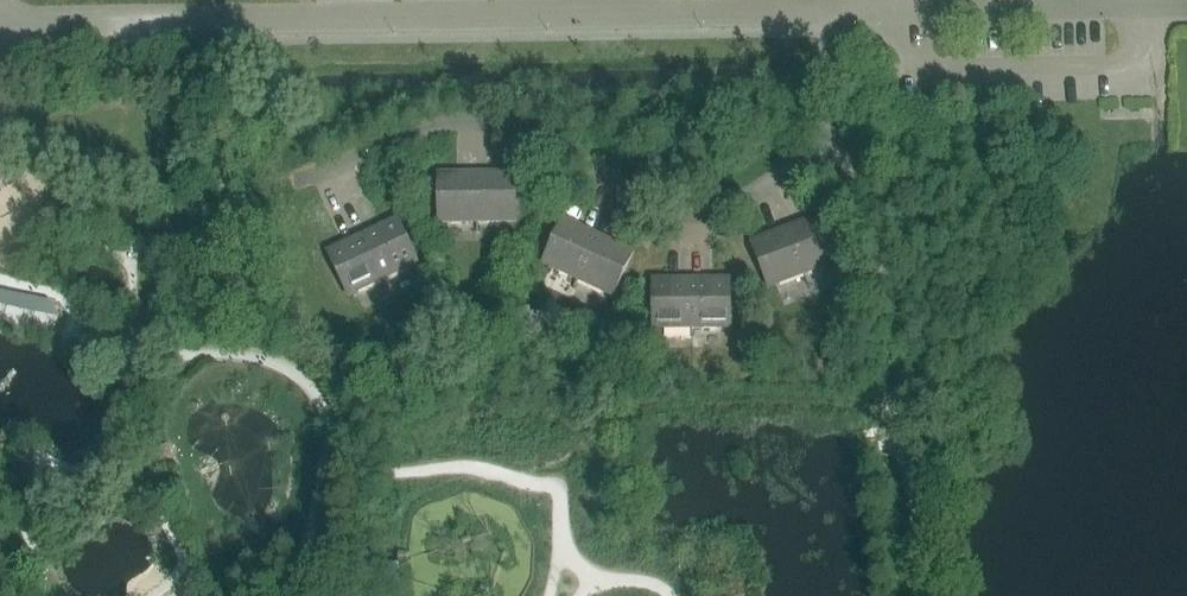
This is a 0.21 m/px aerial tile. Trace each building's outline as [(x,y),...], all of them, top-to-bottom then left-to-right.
[(477,173),(458,173),(438,174),(439,222),(468,222),(468,219),(478,219),(477,173)] [(516,173),(499,173),(477,173),(478,219),(489,218),(489,222),(517,222),(516,173)] [(824,213),(788,227),(804,269),(814,265),(816,269),(842,259),(824,213)] [(398,219),(363,236),(382,276),(392,272),(394,276),(419,263),(398,219)] [(571,272),(581,276),(600,235),(564,219),(544,264),(569,275),(571,272)] [(788,227),(770,234),(752,241),(769,287),(796,276),(794,273),(804,269),(788,227)] [(600,235),(581,276),(590,281),(589,284),(614,296),(635,252),(600,235)] [(363,236),(345,245),(328,253),(349,297),(375,284),(373,281),(382,276),(363,236)] [(732,278),(692,279),(692,324),(704,323),(704,327),(732,327),(732,278)] [(692,279),(671,279),(654,279),(654,328),(683,328),(683,324),(692,324),(692,279)] [(0,287),(0,304),(6,305),(34,311),(56,316),(60,317),(51,298),(0,287)] [(399,564),(384,565),(386,584),(400,583),(400,579),(399,564)]
